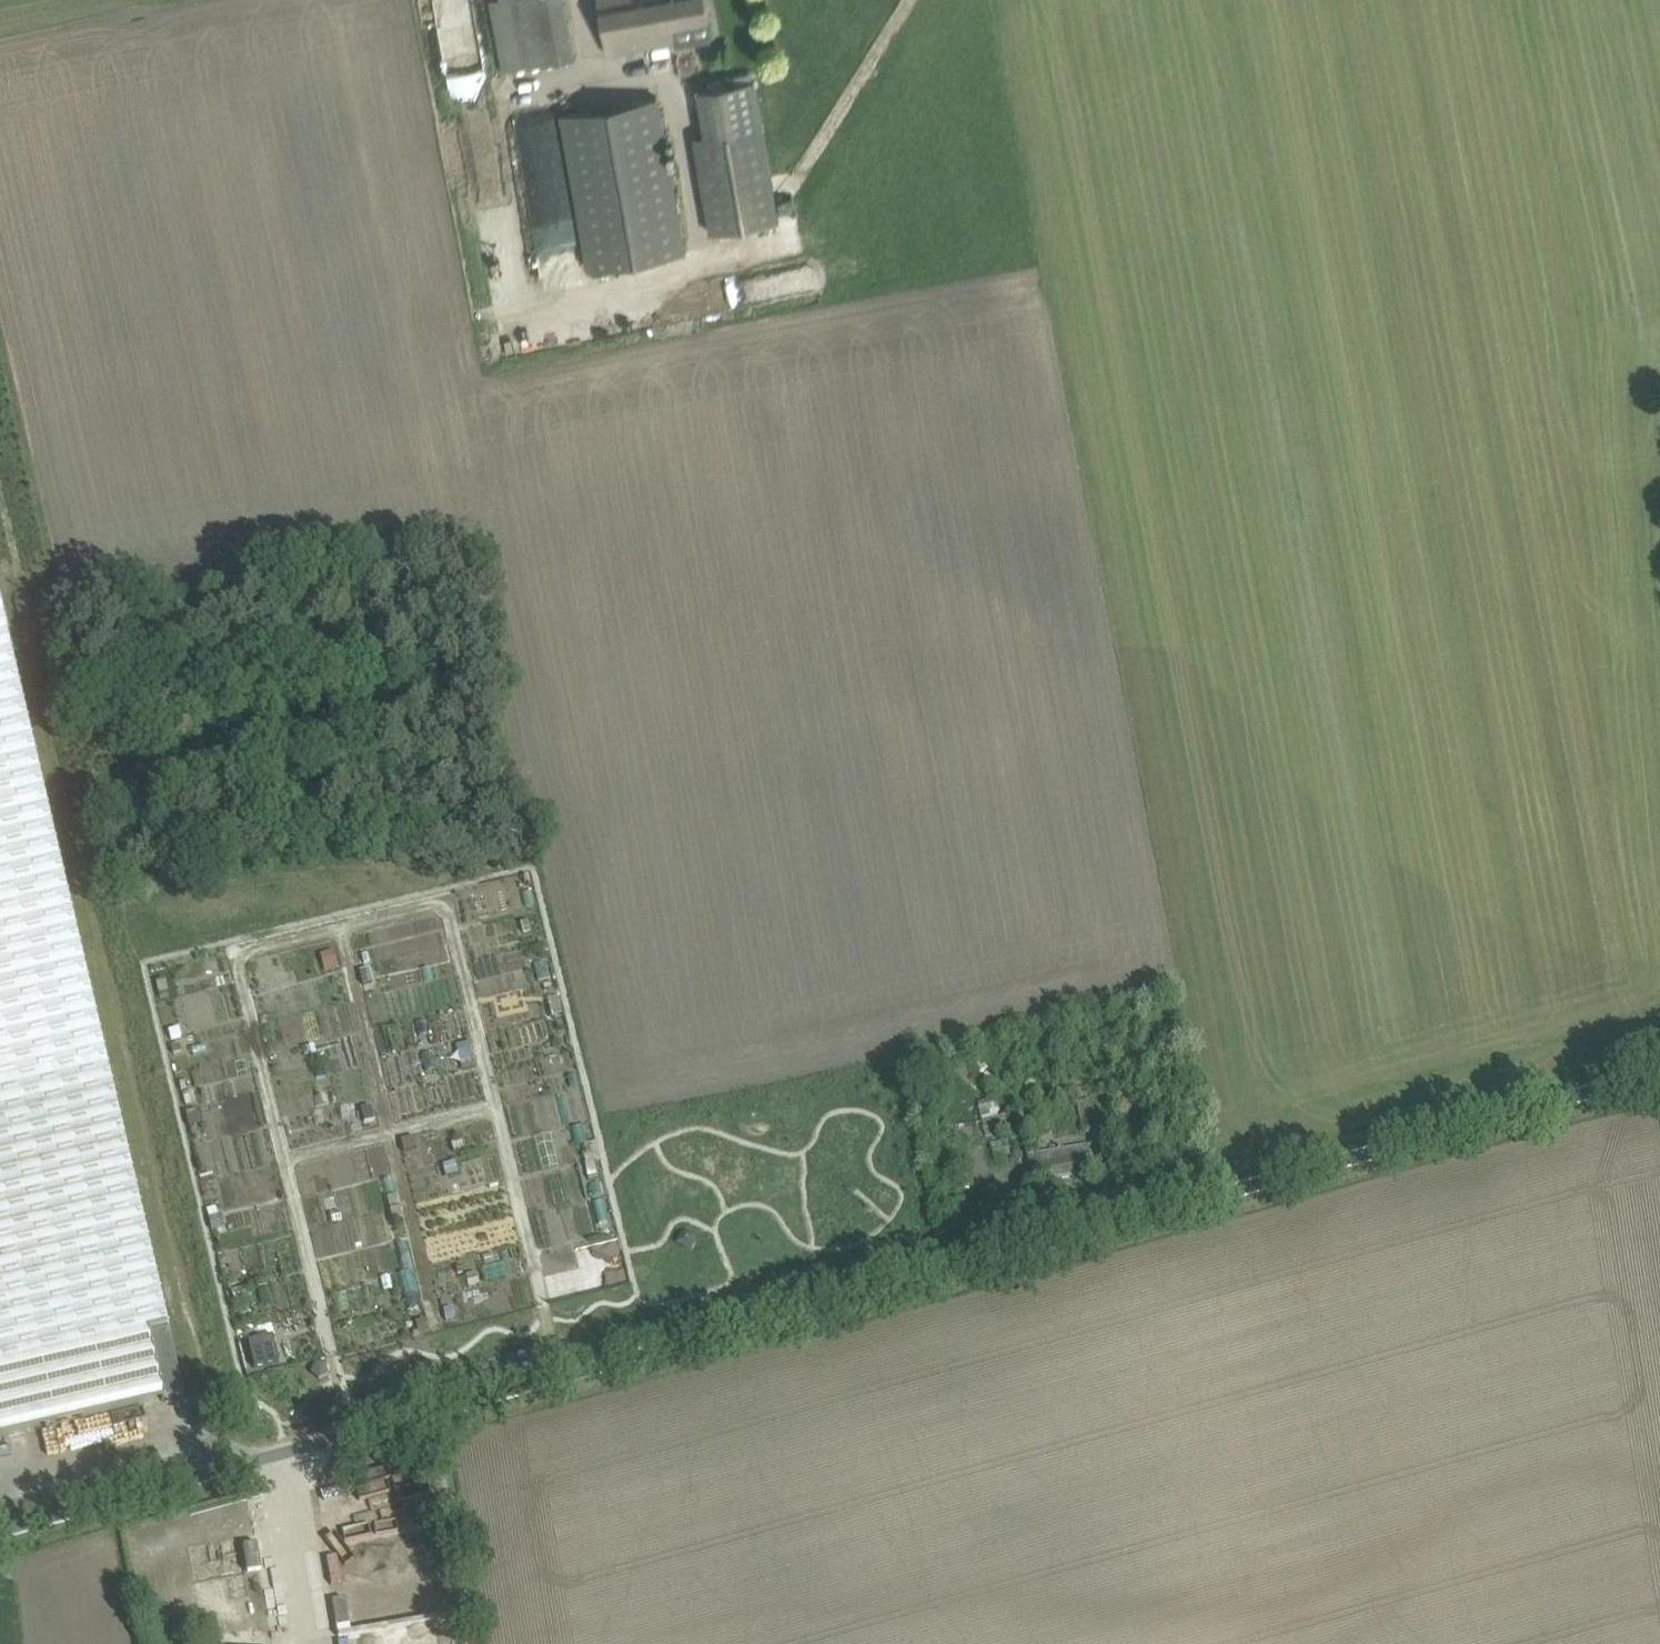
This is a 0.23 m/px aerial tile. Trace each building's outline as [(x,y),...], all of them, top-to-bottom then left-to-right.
[(504,68),(582,57),(577,22),(566,23),(563,0),(495,0),(504,68)] [(707,0),(598,0),(608,53),(676,40),(673,26),(710,19),(707,0)] [(712,232),(780,220),(755,79),(700,89),(708,134),(695,136),(712,232)] [(584,268),(685,252),(659,98),(559,115),(584,268)] [(184,1395),(0,601),(0,1438),(184,1395)] [(1091,1100),(1076,1103),(1083,1133),(1097,1130),(1091,1100)] [(1093,1173),(1089,1146),(1031,1155),(1033,1172),(1044,1170),(1046,1182),(1093,1173)]
